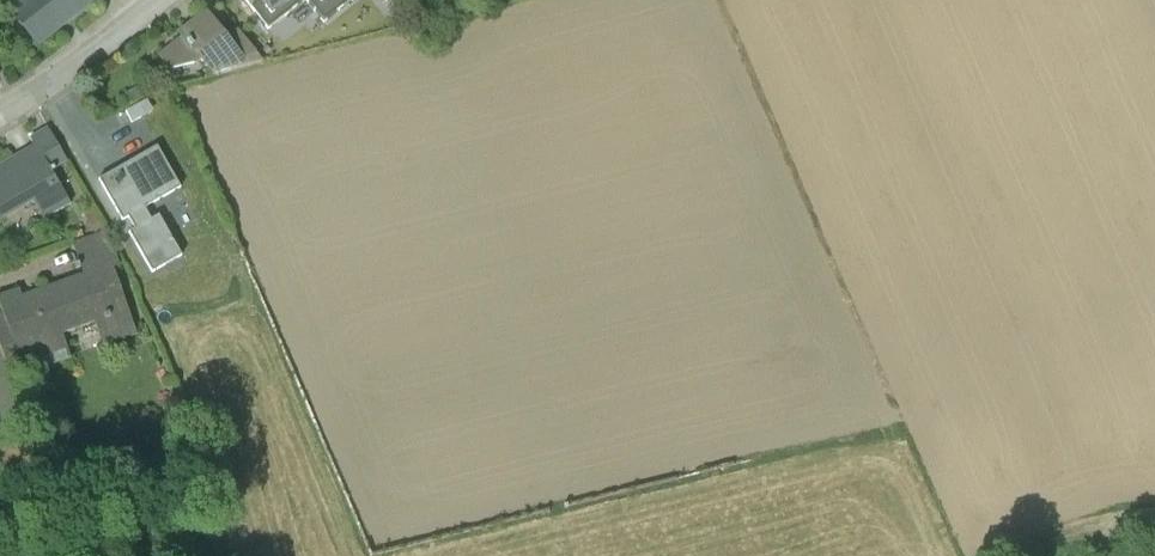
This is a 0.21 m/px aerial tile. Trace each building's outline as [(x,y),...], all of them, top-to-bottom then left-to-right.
[(54,41),(106,0),(22,0),(54,41)] [(268,32),(306,3),(323,26),(356,0),(242,0),(268,32)] [(209,14),(181,37),(200,60),(213,75),(263,63),(245,41),(237,32),(230,38),(209,14)] [(181,37),(157,58),(168,71),(192,67),(200,60),(181,37)] [(46,126),(52,138),(65,162),(81,153),(62,117),(46,126)] [(0,175),(0,216),(31,200),(43,221),(69,206),(50,173),(64,164),(47,131),(31,140),(38,153),(0,175)] [(157,147),(98,180),(122,222),(128,219),(134,230),(129,233),(152,274),(181,257),(158,216),(151,221),(144,209),(180,189),(157,147)] [(81,242),(92,273),(21,298),(19,291),(0,297),(0,304),(4,314),(0,315),(0,345),(4,356),(35,345),(44,368),(71,359),(62,335),(94,324),(102,348),(136,336),(112,270),(118,268),(106,234),(81,242)]
